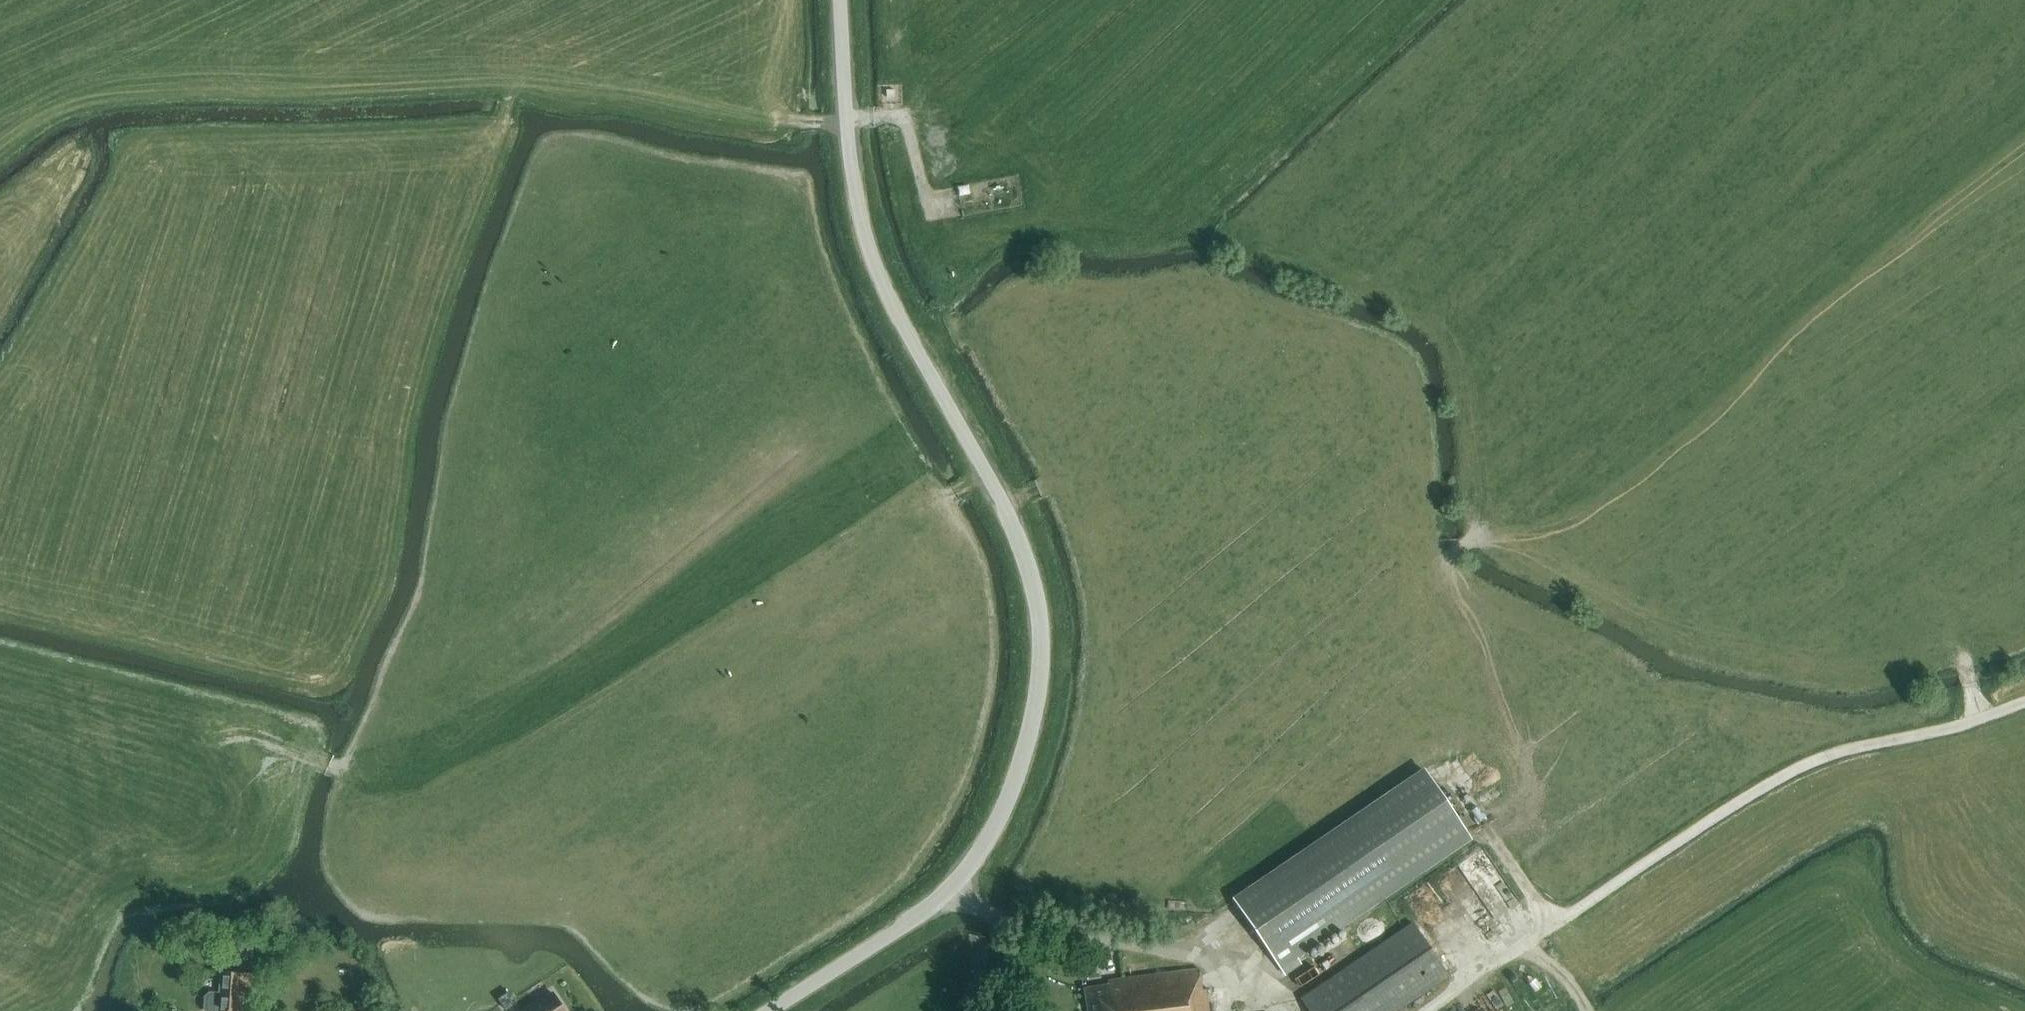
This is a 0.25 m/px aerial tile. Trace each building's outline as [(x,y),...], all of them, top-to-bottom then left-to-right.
[(973,194),(971,184),(957,187),(959,197),(973,194)] [(1424,771),(1234,900),(1284,974),(1300,963),(1294,955),(1469,836),(1424,771)] [(1448,976),(1412,923),(1301,998),(1309,1010),(1397,1010),(1448,976)] [(265,941),(256,940),(255,954),(264,954),(265,941)] [(342,967),(339,961),(329,967),(332,972),(342,967)] [(1207,1002),(1205,989),(1201,989),(1199,969),(1107,981),(1108,984),(1084,988),(1088,1010),(1208,1010),(1207,1002)] [(241,973),(241,972),(221,971),(220,992),(209,991),(204,996),(203,1008),(204,1010),(248,1010),(250,986),(251,973),(241,973)] [(553,991),(522,1010),(566,1010),(553,991)] [(516,1005),(509,993),(499,1000),(506,1010),(516,1005)]
